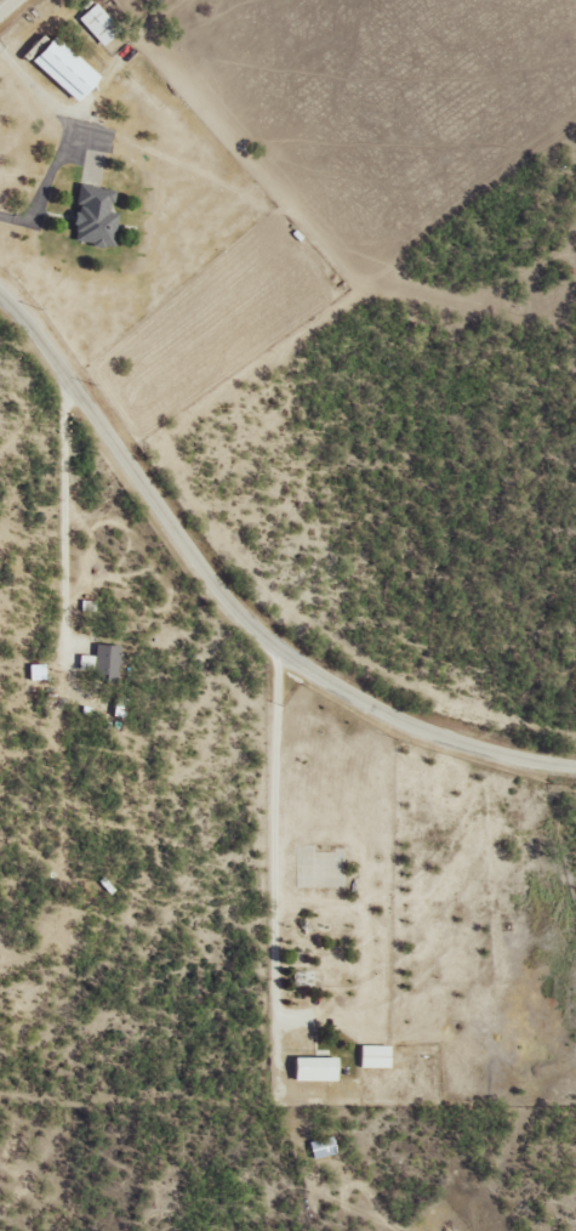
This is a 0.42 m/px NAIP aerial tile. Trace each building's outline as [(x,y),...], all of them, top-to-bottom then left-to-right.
[(99,43),(115,28),(92,3),(75,18),(99,43)] [(94,77),(49,34),(26,58),(71,101),(94,77)] [(111,190),(76,183),(72,203),(75,203),(67,239),(108,247),(115,213),(107,211),(111,190)] [(91,675),(116,676),(117,644),(92,643),(91,675)] [(91,666),(91,654),(76,655),(77,666),(91,666)] [(386,1067),(386,1044),(357,1044),(357,1066),(386,1067)] [(333,1056),(290,1056),(290,1080),(333,1079),(333,1056)] [(333,1154),(330,1136),(307,1139),(309,1157),(333,1154)]
